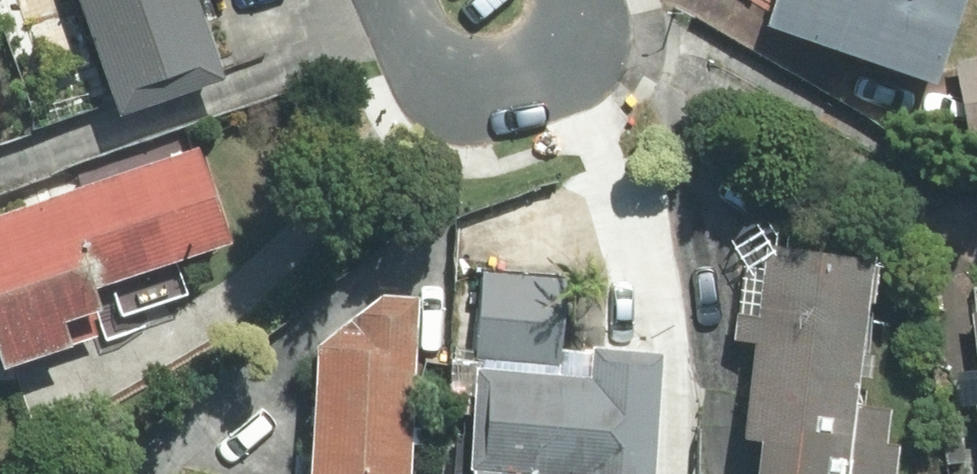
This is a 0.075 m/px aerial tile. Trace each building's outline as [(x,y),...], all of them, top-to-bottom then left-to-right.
[(181,0),(60,0),(101,115),(208,77),(181,0)] [(754,18),(916,84),(950,0),(761,0),(754,18)] [(946,61),(959,126),(976,122),(976,55),(946,61)] [(10,96),(0,81),(0,103),(10,96)] [(217,241),(186,146),(0,209),(0,368),(92,337),(76,288),(217,241)] [(722,473),(873,473),(882,400),(842,395),(860,253),(751,240),(722,473)] [(642,362),(585,358),(584,370),(547,368),(554,271),(467,266),(453,473),(516,473),(516,472),(544,473),(634,473),(642,362)] [(302,342),(292,473),(392,473),(404,294),(372,291),(302,342)] [(960,313),(976,473),(976,311),(960,313)]
